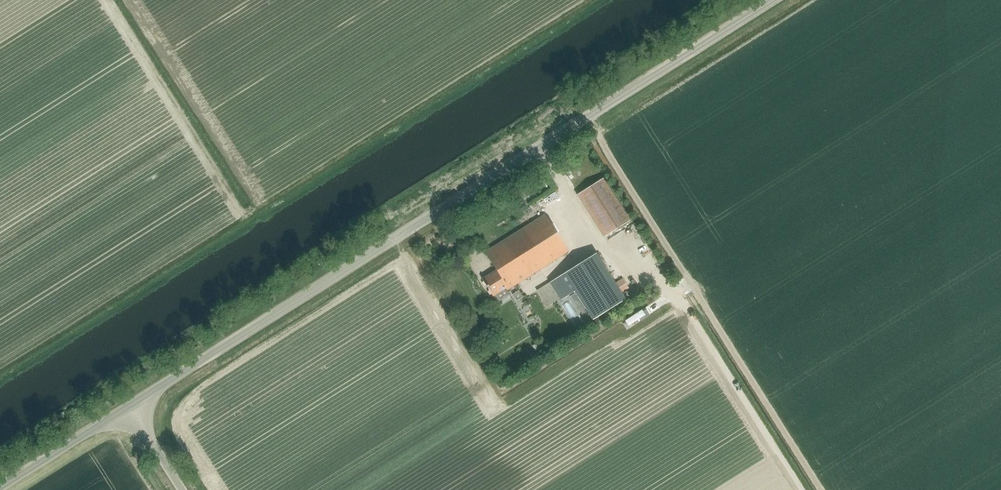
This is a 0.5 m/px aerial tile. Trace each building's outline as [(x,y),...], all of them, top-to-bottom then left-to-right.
[(603,237),(629,221),(603,178),(576,195),(603,237)] [(544,215),(485,253),(496,271),(482,280),(492,296),(505,288),(506,290),(567,252),(544,215)] [(624,300),(595,253),(549,283),(560,300),(574,292),(592,320),(624,300)] [(649,305),(651,310),(660,306),(658,301),(649,305)] [(661,311),(650,317),(652,322),(664,316),(661,311)]
